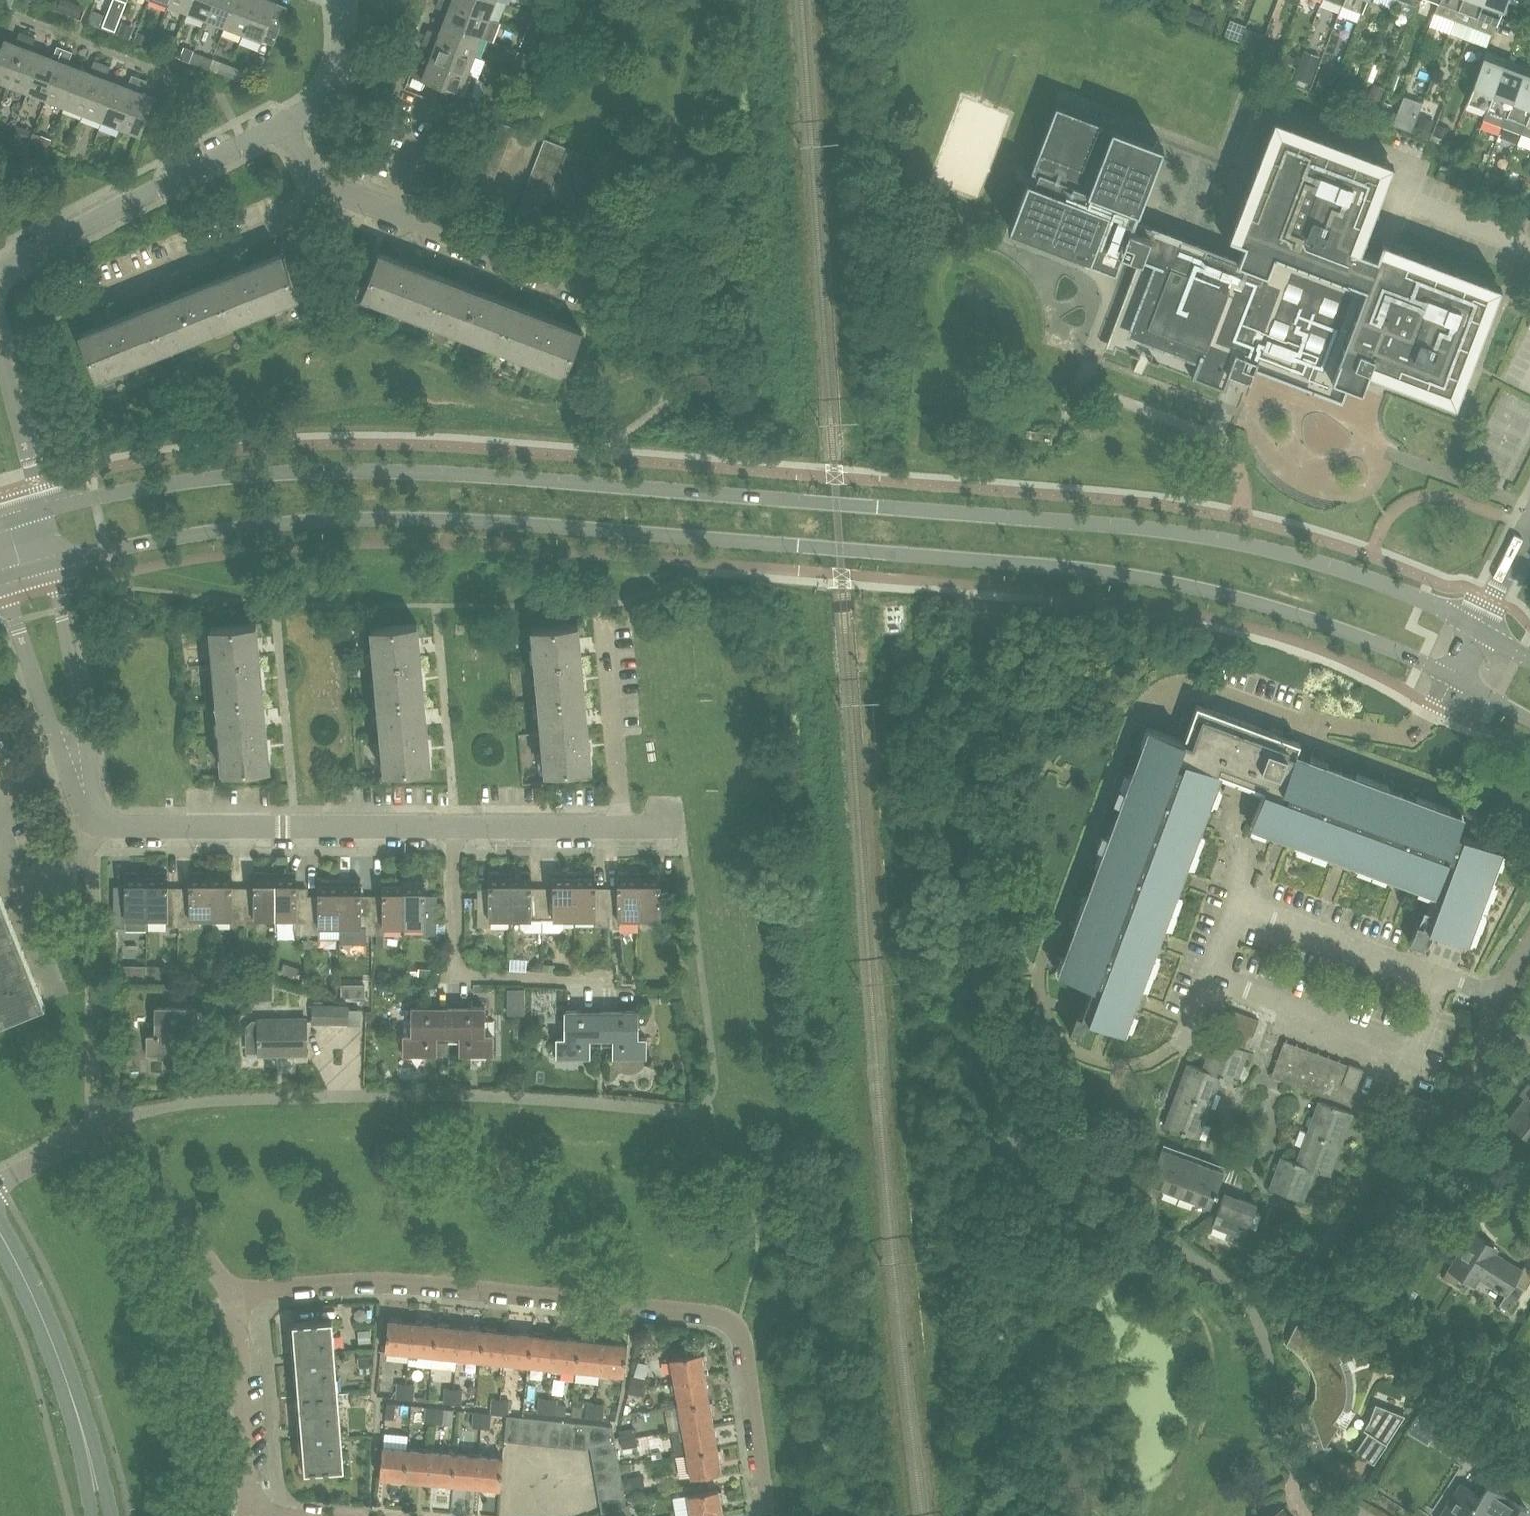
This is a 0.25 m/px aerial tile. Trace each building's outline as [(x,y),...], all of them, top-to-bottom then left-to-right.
[(103,26),(115,31),(127,0),(113,0),(103,26)] [(187,11),(191,0),(170,0),(168,4),(187,11)] [(187,11),(206,18),(213,0),(191,0),(187,11)] [(224,25),(234,0),(213,0),(206,18),(224,25)] [(224,25),(243,32),(255,0),(234,0),(224,25)] [(243,32),(273,44),(285,14),(274,9),(277,2),(272,0),(255,0),(243,32)] [(436,6),(448,11),(443,22),(481,36),(488,18),(443,0),(438,0),(436,6)] [(488,18),(495,0),(443,0),(488,18)] [(1366,0),(1344,0),(1343,2),(1363,10),(1366,0)] [(1439,1),(1438,1),(1434,12),(1454,19),(1461,0),(1439,0),(1439,1)] [(1454,19),(1473,26),(1483,0),(1461,0),(1454,19)] [(1506,0),(1483,0),(1473,26),(1493,34),(1506,0)] [(99,26),(103,15),(91,10),(87,21),(99,26)] [(1337,11),(1330,36),(1342,39),(1349,15),(1337,11)] [(532,13),(529,23),(537,27),(541,17),(532,13)] [(1218,18),(1208,13),(1202,28),(1212,32),(1218,18)] [(133,40),(136,32),(132,30),(134,26),(122,21),(117,33),(133,40)] [(427,28),(424,36),(474,55),(481,36),(443,22),(439,32),(427,28)] [(0,47),(0,80),(8,83),(27,33),(20,31),(16,43),(3,38),(0,47)] [(136,32),(133,40),(144,44),(148,36),(137,31),(137,32),(136,32)] [(8,83),(27,90),(41,53),(31,49),(35,37),(27,33),(8,83)] [(176,36),(168,33),(164,44),(172,46),(176,36)] [(534,36),(525,33),(520,45),(528,49),(534,36)] [(424,36),(421,44),(433,48),(429,59),(467,73),(474,55),(424,36)] [(1264,38),(1259,51),(1276,58),(1281,45),(1264,38)] [(27,90),(46,98),(64,48),(57,45),(53,57),(41,53),(27,90)] [(46,98),(64,105),(79,67),(68,63),(73,51),(64,48),(46,98)] [(1293,77),(1309,83),(1320,55),(1303,49),(1293,77)] [(1486,50),(1467,99),(1487,107),(1503,65),(1494,62),(1497,54),(1486,50)] [(1282,51),(1279,58),(1291,63),(1294,56),(1282,51)] [(202,57),(193,54),(191,62),(199,65),(202,57)] [(476,77),(467,73),(429,59),(425,70),(413,65),(410,73),(422,78),(468,96),(476,77)] [(64,105),(83,112),(102,62),(95,60),(90,71),(79,67),(64,105)] [(83,112),(101,119),(116,81),(106,77),(110,65),(102,62),(83,112)] [(230,65),(223,62),(220,70),(228,72),(230,65)] [(1487,107),(1488,107),(1483,120),(1502,127),(1525,65),(1516,62),(1513,69),(1503,65),(1487,107)] [(1525,65),(1502,127),(1521,134),(1521,133),(1529,109),(1529,67),(1525,65)] [(1355,77),(1343,72),(1338,85),(1351,89),(1355,77)] [(101,119),(121,126),(140,77),(132,74),(128,86),(116,81),(101,119)] [(1315,88),(1329,94),(1333,85),(1332,84),(1333,80),(1320,75),(1315,88)] [(140,134),(154,96),(143,92),(147,80),(140,77),(121,126),(140,134)] [(1366,98),(1379,103),(1385,87),(1372,82),(1366,98)] [(1380,109),(1389,112),(1392,104),(1383,101),(1380,109)] [(1368,367),(1388,375),(1454,400),(1498,284),(1383,240),(1376,258),(1356,251),(1390,162),(1275,118),(1231,234),(1245,240),(1238,258),(1133,218),(1162,144),(1057,103),(1010,226),(1114,266),(1121,249),(1141,257),(1109,341),(1224,385),(1229,371),(1250,379),(1255,364),(1341,397),(1347,382),(1361,387),(1368,367)] [(1521,133),(1529,136),(1529,109),(1521,133)] [(1417,127),(1431,132),(1435,119),(1422,114),(1417,127)] [(492,118),(490,121),(487,131),(509,140),(514,126),(492,118)] [(1437,123),(1433,134),(1445,140),(1450,128),(1437,123)] [(19,136),(23,127),(15,124),(12,133),(19,136)] [(504,153),(509,140),(487,131),(482,144),(504,153)] [(51,139),(41,135),(37,144),(48,148),(51,139)] [(566,146),(544,138),(539,151),(562,160),(562,158),(566,146)] [(499,166),(504,153),(482,144),(477,157),(499,166)] [(585,166),(589,155),(566,146),(562,158),(585,166)] [(539,151),(534,164),(557,173),(558,169),(562,160),(539,151)] [(494,179),(499,166),(477,157),(472,170),(494,179)] [(581,177),(585,166),(562,158),(562,160),(558,169),(581,177)] [(534,164),(529,177),(552,186),(554,180),(557,173),(534,164)] [(576,189),(581,177),(558,169),(557,173),(554,180),(576,189)] [(489,192),(494,179),(472,170),(467,183),(489,192)] [(1481,176),(1473,173),(1468,185),(1476,188),(1481,176)] [(529,177),(524,190),(547,199),(550,191),(552,186),(529,177)] [(572,200),(576,189),(554,180),(552,186),(550,191),(572,200)] [(484,205),(489,192),(467,183),(462,196),(484,205)] [(524,190),(519,203),(542,212),(545,202),(547,199),(524,190)] [(568,211),(572,200),(550,191),(547,199),(545,202),(568,211)] [(564,222),(568,211),(545,202),(542,212),(541,214),(564,222)] [(537,225),(541,214),(542,212),(519,203),(514,216),(537,225)] [(537,225),(559,233),(564,222),(541,214),(537,225)] [(281,252),(232,272),(214,279),(231,323),(299,296),(281,252)] [(361,295),(362,296),(429,321),(446,278),(378,252),(361,295)] [(514,304),(477,289),(446,278),(429,321),(497,347),(514,304)] [(214,279),(166,298),(146,306),(164,350),(231,323),(214,279)] [(582,329),(544,315),(514,304),(497,347),(565,373),(582,329)] [(146,306),(110,321),(79,333),(96,377),(164,350),(146,306)] [(257,622),(209,627),(216,699),(263,695),(257,622)] [(424,695),(419,643),(417,622),(370,627),(377,700),(424,695)] [(585,695),(585,694),(578,622),(531,626),(538,699),(585,695)] [(270,768),(266,728),(263,695),(216,699),(223,772),(270,768)] [(431,768),(427,728),(424,695),(377,700),(384,772),(431,768)] [(591,768),(588,729),(585,695),(538,699),(544,772),(591,768)] [(1421,946),(1428,928),(1464,941),(1498,848),(1457,833),(1462,817),(1295,755),(1300,741),(1196,703),(1183,739),(1152,727),(1061,973),(1092,984),(1081,1013),(1075,1011),(1069,1031),(1081,1035),(1087,1017),(1120,1029),(1215,771),(1228,776),(1223,790),(1247,799),(1252,785),(1262,789),(1251,820),(1435,888),(1422,924),(1417,922),(1410,942),(1421,946)] [(143,930),(143,918),(146,918),(146,871),(125,871),(125,888),(114,888),(114,926),(125,925),(125,930),(143,930)] [(167,871),(146,871),(146,918),(166,918),(166,926),(168,926),(168,936),(178,936),(178,896),(167,896),(167,871)] [(191,925),(190,918),(211,918),(211,871),(190,871),(190,896),(178,896),(178,936),(181,936),(181,925),(191,925)] [(232,871),(211,871),(211,918),(213,918),(213,926),(243,926),(243,896),(232,896),(232,871)] [(255,926),(255,918),(275,918),(275,871),(254,871),(254,896),(243,896),(243,926),(255,926)] [(296,871),(275,871),(275,918),(295,918),(295,933),(306,933),(306,904),(296,904),(296,871)] [(490,926),(489,918),(510,918),(509,871),(488,871),(489,896),(477,896),(477,926),(490,926)] [(510,918),(521,918),(521,926),(525,930),(542,930),(542,896),(531,896),(531,871),(509,871),(510,918)] [(563,926),(563,919),(574,919),(574,871),(553,871),(553,896),(542,896),(542,930),(559,930),(563,926)] [(574,919),(595,918),(594,926),(607,926),(607,896),(595,896),(595,871),(574,871),(574,919)] [(618,926),(618,919),(639,919),(639,871),(617,871),(617,896),(607,896),(607,926),(618,926)] [(639,919),(659,919),(659,926),(671,926),(671,896),(660,896),(660,871),(639,871),(639,919)] [(319,934),(319,926),(339,926),(339,879),(318,879),(318,904),(306,904),(306,933),(319,934)] [(339,926),(360,926),(360,934),(371,934),(371,921),(371,904),(361,904),(360,879),(339,879),(339,926)] [(384,933),(383,926),(404,926),(404,879),(382,879),(382,904),(371,904),(371,921),(371,934),(384,933)] [(404,926),(424,926),(424,934),(436,934),(436,904),(425,904),(425,879),(404,879),(404,926)] [(46,1004),(0,891),(0,1022),(46,1004)] [(435,968),(419,967),(418,981),(435,981),(435,968)] [(259,984),(260,1000),(272,999),(272,984),(259,984)] [(673,989),(659,989),(660,1002),(673,1002),(673,989)] [(312,1004),(312,1022),(347,1022),(348,1005),(312,1004)] [(155,1035),(147,1035),(147,1055),(178,1055),(178,1037),(196,1037),(196,1006),(155,1006),(155,1035)] [(403,1055),(447,1055),(447,1006),(411,1006),(411,1034),(403,1034),(403,1055)] [(485,1006),(447,1006),(447,1055),(448,1055),(448,1040),(459,1040),(459,1055),(493,1055),(493,1034),(485,1034),(485,1006)] [(590,1039),(601,1039),(601,1009),(564,1009),(564,1037),(556,1037),(556,1058),(590,1058),(590,1039)] [(638,1009),(601,1009),(601,1039),(612,1039),(612,1058),(646,1058),(646,1037),(638,1037),(638,1009)] [(306,1052),(306,1028),(306,1019),(258,1019),(258,1020),(252,1020),(246,1026),(246,1038),(252,1044),(259,1044),(259,1053),(306,1052)] [(1214,1037),(1212,1043),(1202,1068),(1187,1063),(1236,1081),(1248,1050),(1214,1037)] [(1349,1102),(1354,1088),(1337,1082),(1345,1062),(1340,1060),(1340,1058),(1282,1037),(1269,1073),(1271,1074),(1349,1102)] [(1362,1069),(1345,1062),(1337,1082),(1354,1088),(1355,1089),(1362,1069)] [(1187,1063),(1176,1094),(1209,1106),(1220,1076),(1236,1082),(1236,1081),(1187,1063)] [(1507,1121),(1529,1138),(1529,1091),(1507,1121)] [(1164,1125),(1198,1138),(1209,1106),(1176,1094),(1164,1125)] [(1318,1100),(1312,1117),(1307,1131),(1341,1144),(1352,1112),(1318,1100)] [(1281,1156),(1329,1174),(1341,1144),(1307,1131),(1296,1161),(1281,1156)] [(1161,1147),(1147,1184),(1164,1190),(1177,1152),(1161,1147)] [(1164,1190),(1179,1196),(1194,1201),(1208,1164),(1177,1152),(1164,1190)] [(1314,1169),(1329,1175),(1329,1174),(1281,1156),(1269,1188),(1303,1200),(1314,1169)] [(1210,1207),(1224,1169),(1208,1164),(1194,1201),(1210,1207)] [(1212,1225),(1244,1237),(1256,1203),(1224,1191),(1212,1225)] [(1455,1285),(1462,1273),(1473,1280),(1476,1276),(1505,1294),(1498,1305),(1509,1311),(1524,1288),(1514,1282),(1522,1269),(1488,1248),(1490,1244),(1471,1232),(1450,1265),(1443,1277),(1455,1285)] [(1409,1287),(1401,1300),(1410,1305),(1418,1292),(1409,1287)] [(293,1322),(296,1363),(299,1396),(338,1393),(332,1319),(293,1322)] [(385,1349),(410,1352),(413,1322),(388,1320),(385,1349)] [(410,1352),(433,1354),(436,1325),(413,1322),(410,1352)] [(1334,1421),(1344,1405),(1345,1402),(1346,1399),(1346,1396),(1346,1392),(1346,1389),(1346,1386),(1346,1383),(1346,1379),(1345,1376),(1345,1373),(1344,1370),(1343,1367),(1342,1364),(1341,1360),(1343,1360),(1340,1355),(1339,1352),(1337,1349),(1335,1347),(1333,1344),(1329,1339),(1327,1337),(1324,1335),(1322,1333),(1319,1331),(1317,1334),(1307,1328),(1306,1330),(1296,1325),(1297,1323),(1296,1323),(1285,1345),(1298,1351),(1305,1355),(1303,1358),(1311,1372),(1315,1382),(1314,1396),(1306,1409),(1299,1411),(1301,1417),(1298,1418),(1313,1460),(1315,1460),(1314,1456),(1328,1451),(1325,1446),(1339,1424),(1334,1421)] [(433,1354),(457,1357),(460,1327),(436,1325),(433,1354)] [(457,1357),(481,1359),(484,1329),(460,1327),(457,1357)] [(481,1359),(504,1362),(507,1332),(484,1329),(481,1359)] [(504,1362),(528,1364),(531,1334),(507,1332),(504,1362)] [(528,1364),(552,1366),(555,1337),(531,1334),(528,1364)] [(552,1366),(576,1369),(579,1339),(555,1337),(552,1366)] [(576,1369),(599,1371),(602,1341),(579,1339),(576,1369)] [(624,1374),(627,1344),(602,1341),(599,1371),(624,1374)] [(388,1350),(381,1349),(380,1359),(387,1360),(388,1350)] [(670,1357),(675,1382),(705,1377),(701,1352),(670,1357)] [(1403,1370),(1400,1357),(1384,1360),(1387,1374),(1403,1370)] [(630,1384),(645,1387),(647,1378),(632,1375),(630,1384)] [(675,1382),(679,1405),(709,1400),(705,1377),(675,1382)] [(397,1382),(396,1396),(395,1397),(405,1399),(406,1383),(397,1382)] [(1405,1391),(1414,1399),(1423,1390),(1413,1382),(1405,1391)] [(415,1384),(406,1383),(405,1399),(413,1399),(415,1384)] [(645,1387),(630,1384),(628,1393),(643,1396),(645,1387)] [(445,1387),(443,1402),(452,1403),(454,1388),(445,1387)] [(462,1389),(454,1388),(452,1403),(461,1404),(462,1389)] [(299,1396),(302,1436),(305,1470),(344,1467),(338,1393),(299,1396)] [(539,1397),(538,1412),(547,1413),(549,1398),(539,1397)] [(491,1398),(490,1411),(490,1413),(491,1413),(499,1414),(501,1399),(491,1398)] [(558,1399),(549,1398),(547,1413),(571,1416),(572,1405),(557,1404),(558,1399)] [(509,1400),(501,1399),(499,1414),(507,1415),(508,1415),(509,1400)] [(679,1405),(683,1429),(713,1424),(709,1400),(679,1405)] [(394,1419),(396,1404),(387,1402),(385,1418),(394,1419)] [(587,1402),(586,1407),(572,1405),(571,1416),(595,1418),(596,1403),(587,1402)] [(1375,1402),(1369,1419),(1363,1428),(1387,1442),(1405,1414),(1375,1402)] [(604,1404),(596,1403),(595,1418),(615,1420),(617,1408),(604,1407),(604,1404)] [(435,1407),(426,1406),(424,1422),(433,1423),(435,1407)] [(443,1408),(435,1407),(433,1423),(442,1423),(443,1408)] [(482,1412),(474,1411),(472,1427),(481,1427),(482,1412)] [(490,1413),(482,1412),(481,1427),(490,1428),(491,1413),(490,1413)] [(507,1415),(504,1440),(519,1442),(521,1416),(508,1415),(507,1415)] [(519,1442),(532,1443),(534,1418),(521,1416),(519,1442)] [(548,1419),(534,1418),(532,1443),(546,1444),(548,1419)] [(546,1444),(559,1446),(561,1420),(548,1419),(546,1444)] [(575,1422),(561,1420),(559,1446),(573,1447),(575,1422)] [(586,1447),(587,1444),(589,1423),(575,1422),(573,1447),(586,1449),(586,1447)] [(613,1426),(589,1423),(587,1444),(615,1439),(613,1426)] [(683,1429),(687,1452),(717,1447),(713,1424),(683,1429)] [(635,1428),(619,1430),(621,1440),(636,1437),(635,1428)] [(638,1446),(636,1437),(621,1440),(622,1448),(638,1446)] [(617,1453),(617,1449),(615,1439),(587,1444),(586,1447),(591,1448),(592,1458),(617,1453)] [(379,1476),(404,1479),(407,1449),(382,1446),(379,1476)] [(691,1477),(721,1472),(717,1447),(687,1452),(691,1477)] [(404,1479),(428,1481),(431,1451),(407,1449),(404,1479)] [(428,1481),(452,1483),(455,1453),(431,1451),(428,1481)] [(452,1483),(475,1485),(478,1455),(455,1453),(452,1483)] [(620,1467),(617,1453),(592,1458),(595,1471),(620,1467)] [(500,1488),(503,1457),(478,1455),(475,1485),(500,1488)] [(622,1480),(620,1467),(595,1471),(597,1485),(622,1480)] [(627,1478),(628,1487),(644,1485),(643,1476),(627,1478)] [(624,1494),(622,1480),(597,1485),(599,1498),(624,1494)] [(1527,1509),(1506,1495),(1487,1483),(1480,1494),(1460,1482),(1438,1515),(1523,1515),(1527,1509)] [(692,1515),(704,1515),(722,1513),(718,1488),(688,1493),(692,1515)] [(626,1504),(624,1494),(599,1498),(602,1512),(618,1507),(626,1504)] [(602,1512),(603,1512),(604,1515),(619,1515),(621,1515),(618,1507),(602,1512)]
